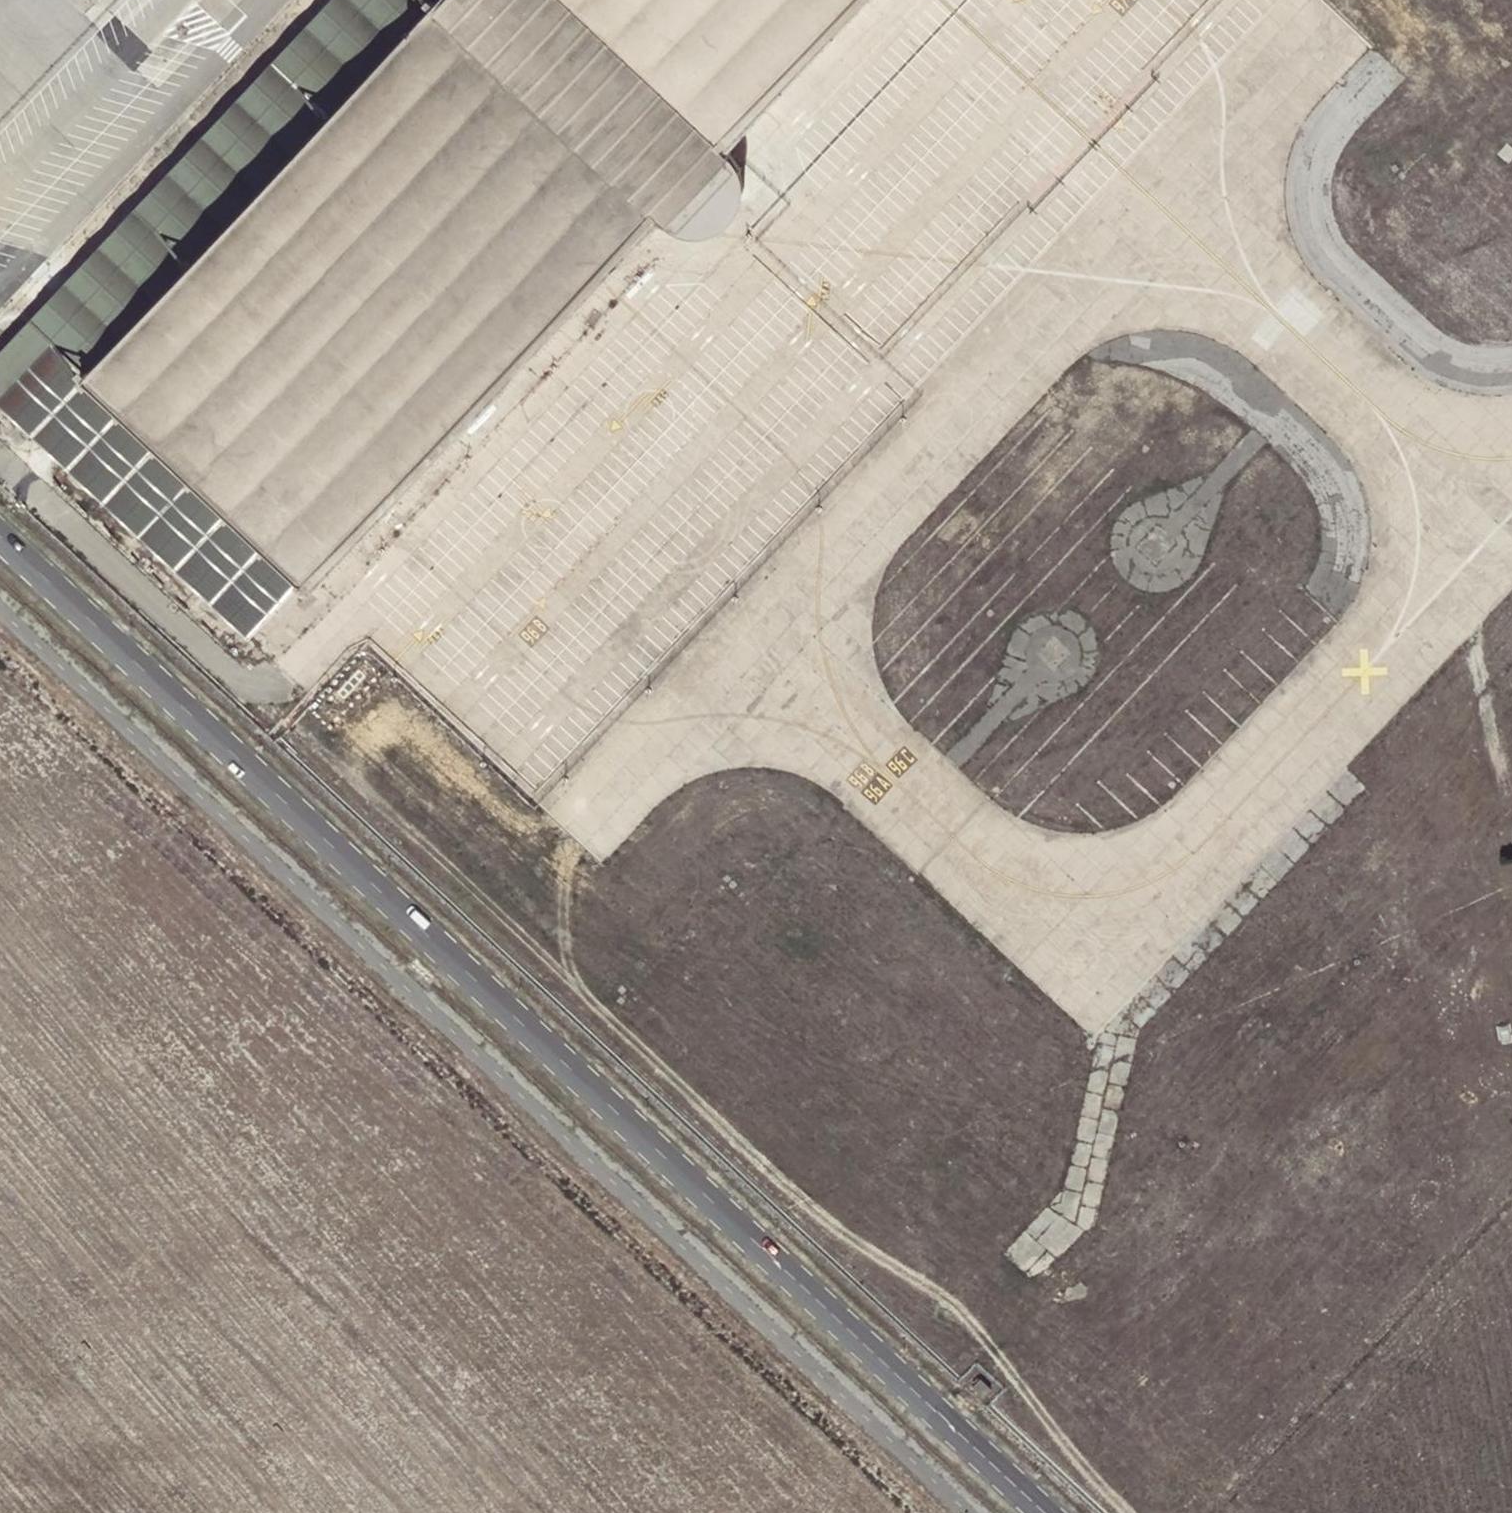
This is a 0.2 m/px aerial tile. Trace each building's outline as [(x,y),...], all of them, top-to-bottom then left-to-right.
[(250,634),(300,581),(307,588),(658,212),(675,227),(684,230),(689,231),(700,232),(711,230),(719,226),(730,218),(739,207),(744,194),(744,185),(744,184),(742,172),(737,161),(731,151),(722,143),(856,0),(334,0),(18,337),(0,357),(0,400),(250,634)] [(979,1376),(971,1386),(983,1396),(992,1386),(979,1376)]
